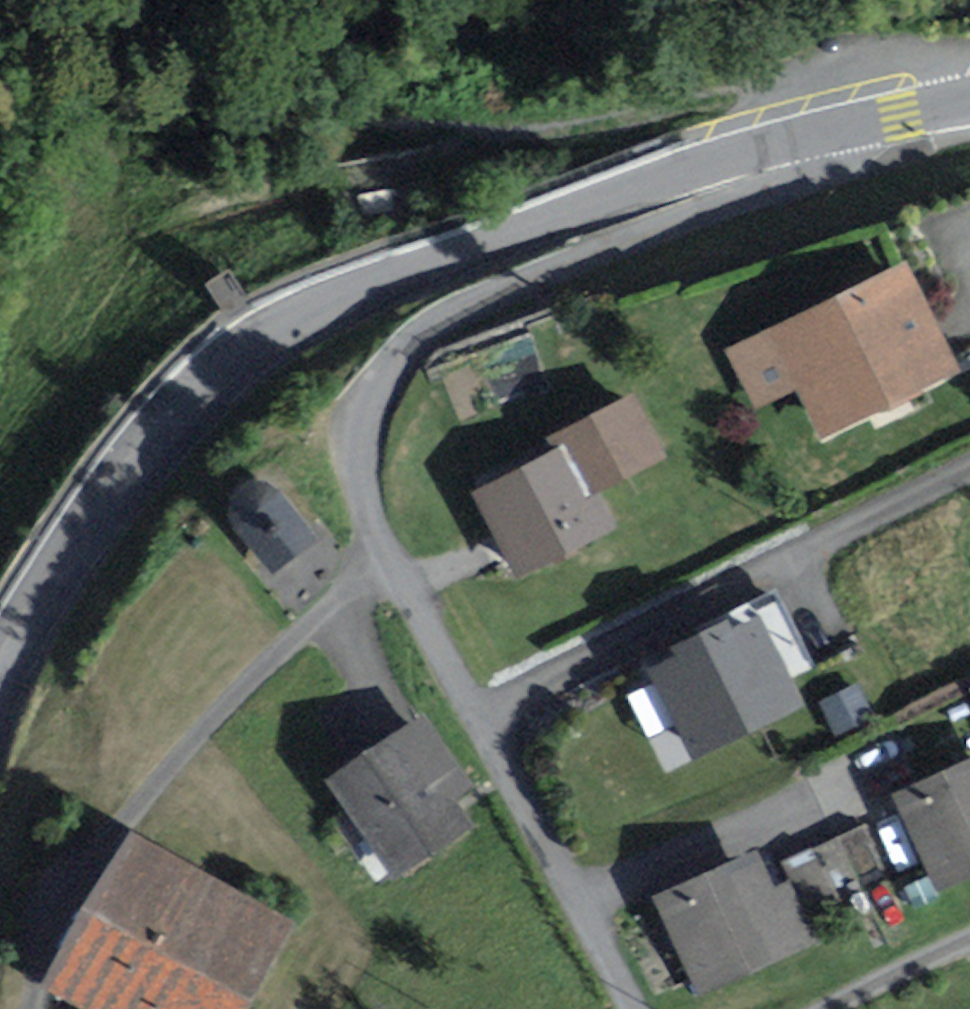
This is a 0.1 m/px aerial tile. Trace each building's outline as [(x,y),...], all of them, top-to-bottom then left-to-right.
[(952,368),(903,270),(733,353),(757,400),(799,380),(824,431),(952,368)] [(658,457),(633,401),(549,438),(558,457),(484,490),(517,565),(608,526),(591,487),(658,457)] [(308,537),(264,483),(229,512),(273,566),(308,537)] [(759,619),(653,668),(691,752),(798,702),(759,619)] [(464,786),(423,721),(335,775),(394,870),(465,826),(446,797),(464,786)] [(898,794),(939,887),(969,873),(969,763),(898,794)] [(133,839),(54,981),(105,1008),(234,1008),(283,922),(133,839)] [(770,895),(752,855),(658,898),(700,990),(807,942),(783,889),(770,895)]
